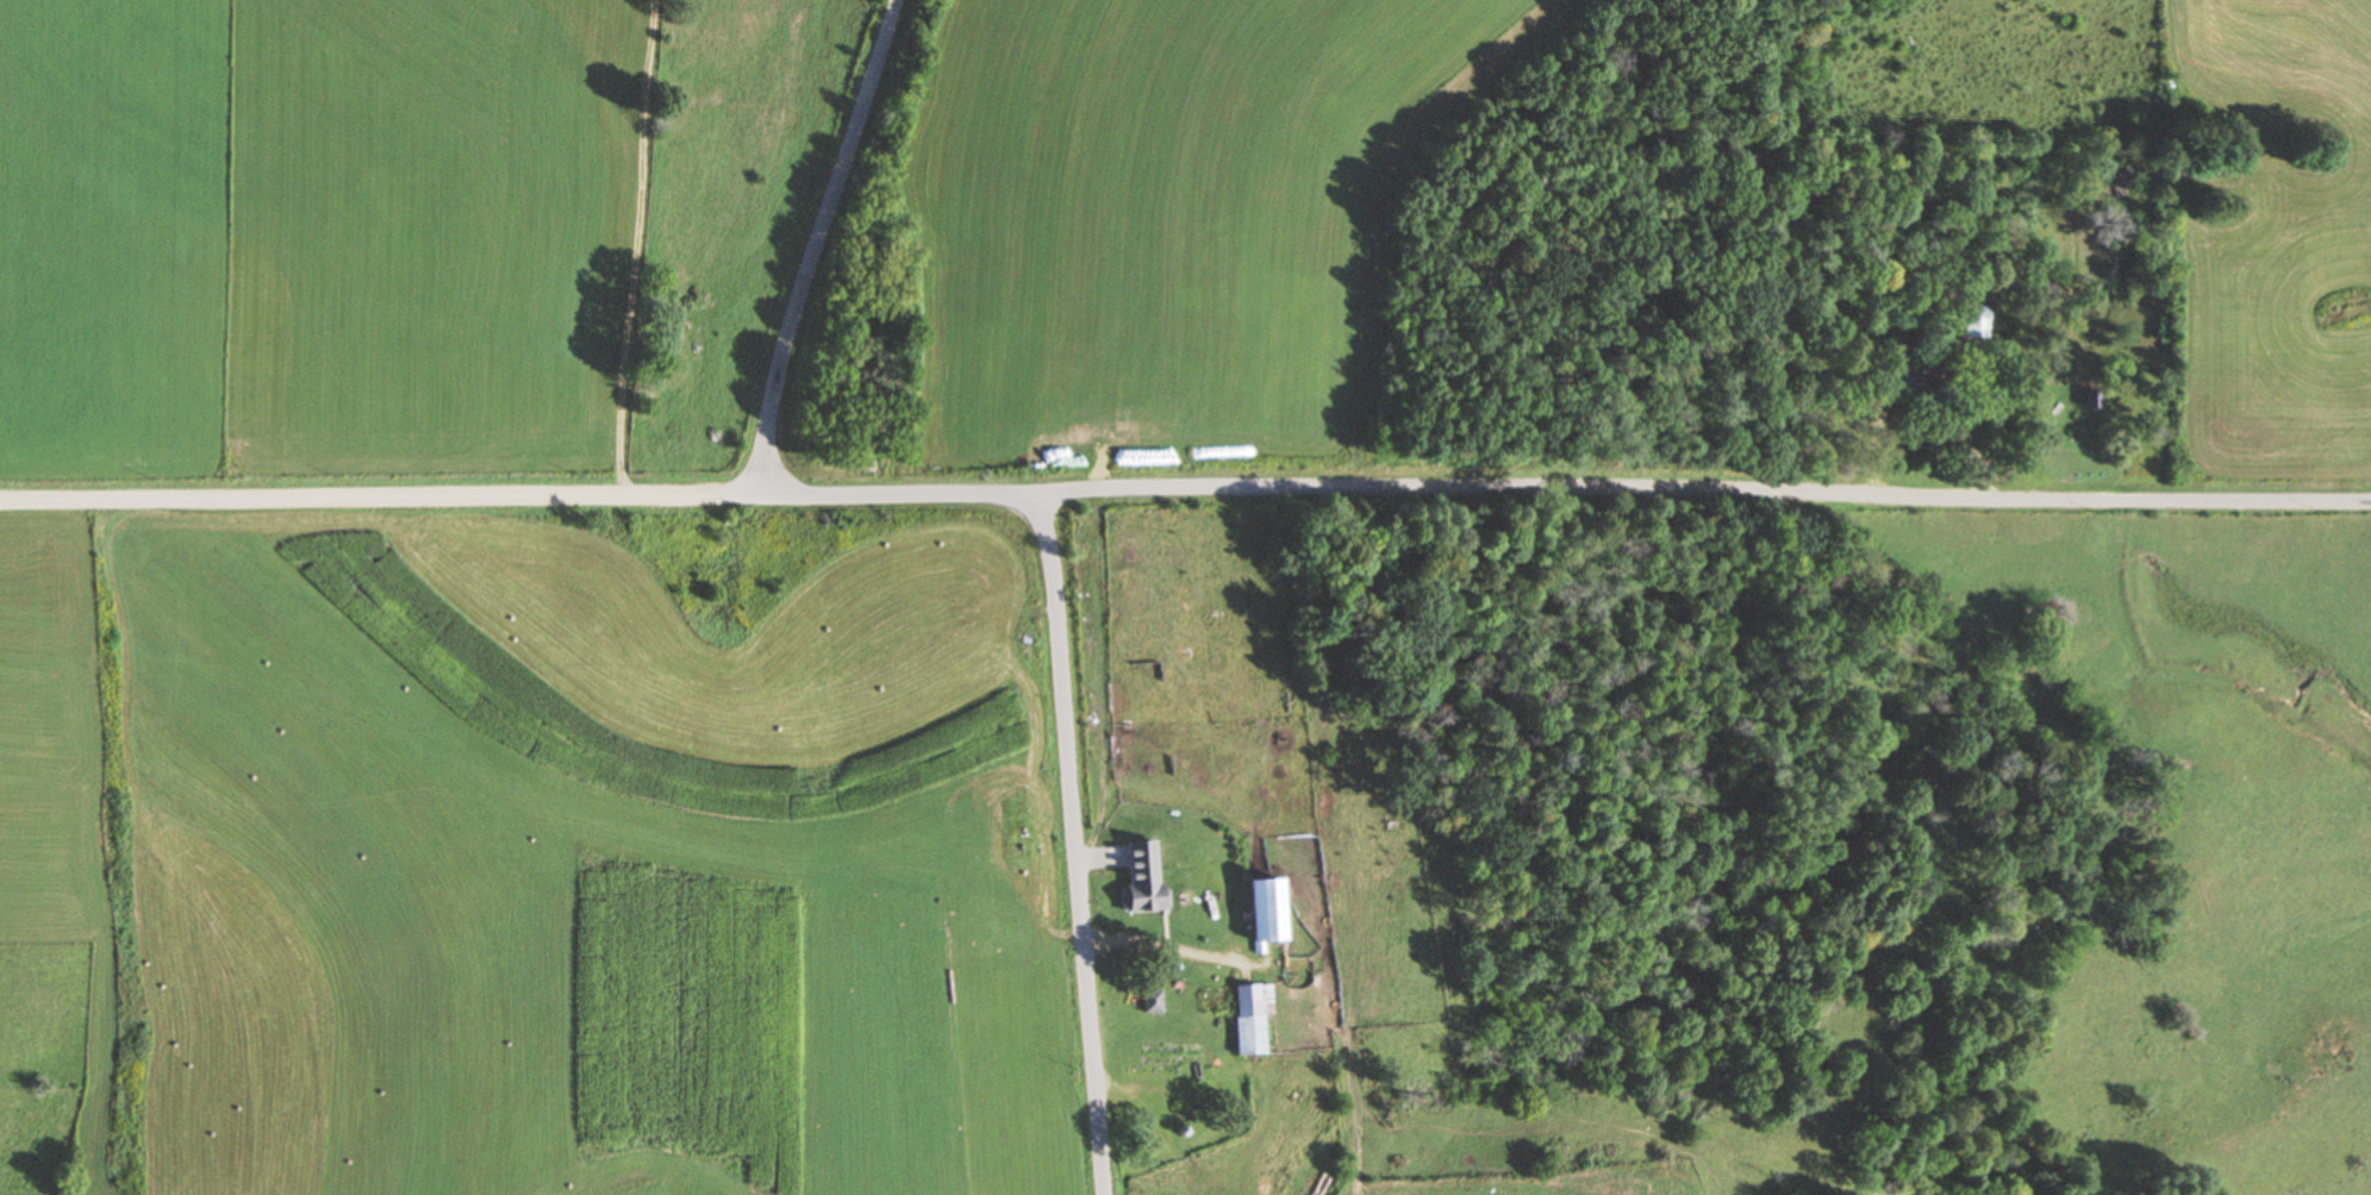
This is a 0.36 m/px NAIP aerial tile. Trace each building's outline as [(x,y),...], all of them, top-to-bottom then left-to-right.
[(1989,340),(1989,306),(1963,306),(1963,340),(1989,340)] [(1152,840),(1119,842),(1123,913),(1155,911),(1152,840)] [(1271,878),(1242,879),(1244,954),(1259,954),(1259,943),(1273,942),(1271,878)] [(1229,1013),(1230,1057),(1257,1056),(1256,1018),(1266,1017),(1265,985),(1227,987),(1227,988),(1194,989),(1195,1014),(1229,1013)] [(1139,993),(1139,1014),(1156,1014),(1156,993),(1139,993)]
